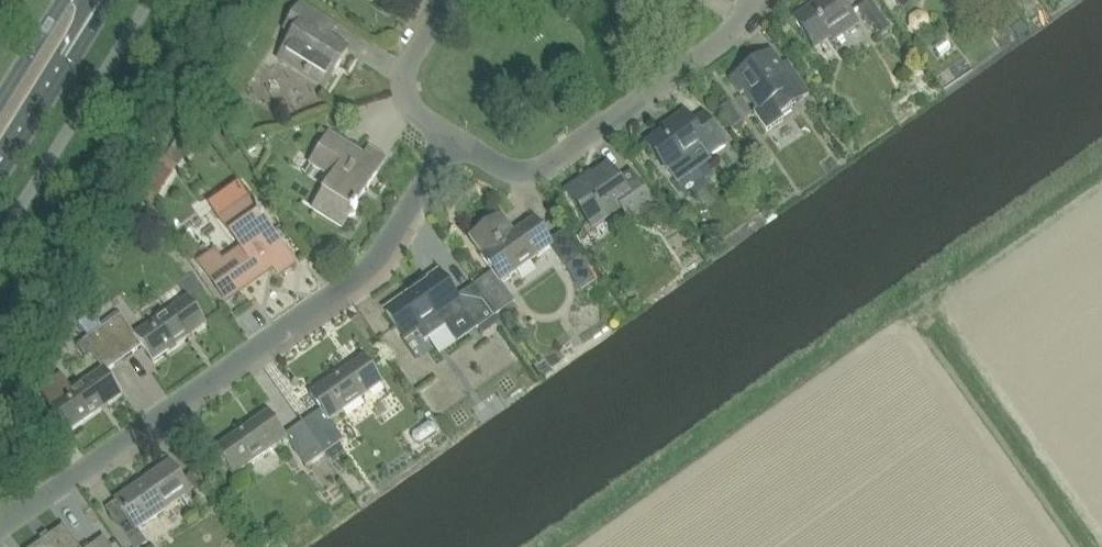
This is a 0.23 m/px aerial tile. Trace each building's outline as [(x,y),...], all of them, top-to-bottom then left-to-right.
[(856,23),(840,0),(819,0),(793,18),(816,51),(856,23)] [(890,29),(870,0),(869,0),(857,8),(878,38),(890,29)] [(320,95),(347,53),(315,33),(323,21),(298,5),(283,29),(292,35),(277,59),(297,71),(298,69),(304,73),(303,75),(307,77),(308,75),(325,85),(319,94),(320,95)] [(768,51),(728,78),(739,94),(742,91),(756,110),(752,113),(764,131),(781,119),(777,113),(807,93),(784,60),(778,65),(768,51)] [(706,156),(722,144),(702,115),(691,123),(683,112),(666,124),(668,126),(646,142),(666,172),(667,171),(677,184),(700,168),(690,155),(700,148),(706,156)] [(354,205),(383,159),(368,149),(363,156),(328,135),(310,164),(332,178),(312,209),(340,227),(350,211),(352,212),(356,206),(354,205)] [(626,219),(651,203),(629,172),(617,181),(607,166),(592,176),(595,180),(571,197),(568,193),(567,194),(591,228),(624,205),(631,214),(626,218),(626,219)] [(240,249),(219,264),(211,253),(197,263),(224,302),(273,268),(278,275),(292,265),(261,220),(263,219),(259,213),(257,215),(246,199),(219,218),(240,249)] [(499,215),(468,237),(481,255),(479,257),(490,272),(473,285),(494,316),(513,302),(500,283),(547,249),(561,269),(578,257),(559,232),(548,240),(532,219),(512,233),(499,215)] [(438,274),(384,312),(403,339),(415,330),(423,342),(469,310),(480,325),(475,328),(476,329),(494,316),(473,285),(455,298),(438,274)] [(152,363),(205,325),(186,298),(133,336),(152,363)] [(101,328),(123,360),(137,350),(116,320),(121,316),(120,315),(101,328)] [(88,339),(109,369),(123,360),(101,328),(82,342),(83,343),(88,339)] [(327,421),(381,384),(362,357),(308,394),(327,421)] [(67,434),(121,396),(102,369),(48,407),(67,434)] [(232,477),(286,439),(267,412),(213,450),(232,477)] [(301,423),(323,455),(342,441),(342,440),(336,443),(315,413),(301,423)] [(305,468),(323,455),(301,423),(288,432),(309,462),(304,466),(305,468)] [(189,492),(169,463),(114,501),(123,514),(114,521),(110,515),(109,516),(131,546),(141,546),(146,543),(136,529),(189,492)] [(63,527),(35,546),(77,546),(63,527)] [(103,538),(90,546),(109,546),(103,538)]
